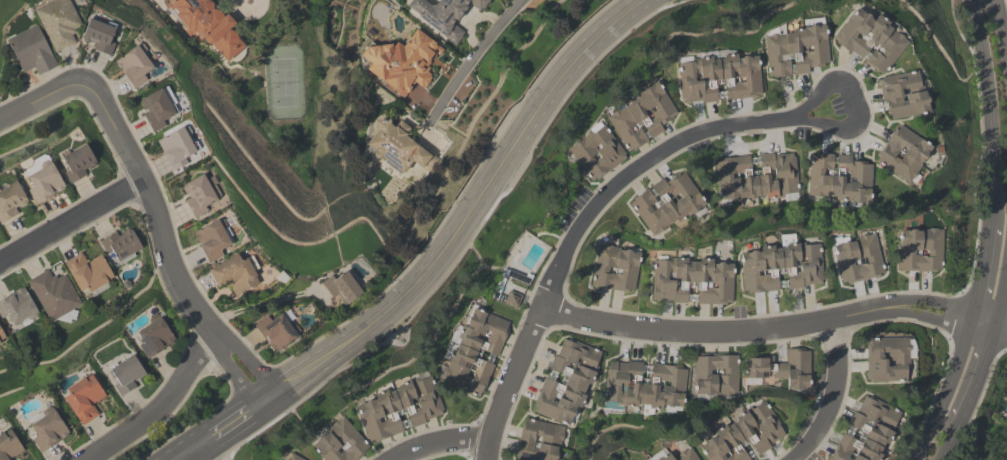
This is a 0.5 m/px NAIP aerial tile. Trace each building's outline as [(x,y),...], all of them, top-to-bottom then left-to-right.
[(54,53),(78,42),(73,29),(82,25),(71,0),(56,0),(34,10),(54,53)] [(226,65),(247,46),(231,29),(237,24),(215,0),(166,0),(226,65)] [(464,32),(456,26),(471,5),(480,12),(489,0),(439,0),(433,7),(423,0),(410,0),(404,8),(455,45),(464,32)] [(860,3),(832,39),(882,77),(909,42),(860,3)] [(763,32),(768,78),(830,70),(824,18),(802,21),(803,30),(783,33),(783,30),(763,32)] [(119,27),(88,19),(81,47),(112,54),(119,27)] [(6,37),(20,73),(34,68),(37,76),(56,68),(40,24),(6,37)] [(365,47),(359,56),(366,61),(367,74),(400,96),(406,96),(412,88),(428,87),(433,78),(432,64),(443,48),(415,30),(406,44),(365,47)] [(114,63),(134,91),(160,72),(140,44),(114,63)] [(763,97),(758,56),(735,58),(735,51),(678,57),(683,105),(723,101),(763,97)] [(887,122),(930,113),(921,70),(879,79),(887,122)] [(667,131),(663,125),(678,116),(659,82),(605,114),(628,154),(667,131)] [(137,103),(153,134),(181,119),(165,88),(137,103)] [(434,154),(406,138),(411,128),(399,122),(396,127),(381,118),(362,151),(404,174),(410,163),(424,171),(434,154)] [(567,149),(593,184),(628,157),(602,123),(567,149)] [(911,184),(935,146),(898,124),(875,162),(911,184)] [(173,172),(194,160),(190,153),(200,148),(187,125),(156,142),(173,172)] [(100,168),(85,143),(57,159),(71,184),(100,168)] [(760,155),(761,175),(752,176),(751,157),(714,160),(718,204),(800,196),(796,152),(760,155)] [(810,200),(872,202),(873,164),(852,163),(853,156),(811,155),(810,200)] [(36,205),(66,190),(51,160),(21,175),(36,205)] [(653,239),(707,205),(684,168),(630,202),(653,239)] [(207,172),(178,187),(195,219),(224,203),(207,172)] [(22,213),(19,207),(28,203),(17,181),(0,189),(0,224),(22,213)] [(192,233),(209,264),(230,253),(226,244),(235,239),(223,216),(192,233)] [(942,229),(898,229),(898,272),(942,272),(942,229)] [(885,276),(875,232),(832,242),(842,285),(885,276)] [(821,242),(796,244),(795,235),(780,236),(781,248),(740,250),(743,294),(781,292),(780,276),(786,276),(787,289),(824,286),(821,242)] [(590,287),(634,294),(642,251),(597,244),(590,287)] [(101,253),(86,260),(82,252),(64,261),(79,294),(91,288),(94,295),(116,285),(101,253)] [(208,269),(216,286),(226,281),(234,298),(263,284),(250,257),(242,261),(238,254),(208,269)] [(732,305),(733,260),(652,259),(652,303),(688,303),(688,291),(697,291),(697,304),(732,305)] [(48,324),(83,308),(66,272),(56,277),(52,268),(27,279),(48,324)] [(364,293),(344,269),(324,285),(344,309),(364,293)] [(5,324),(14,320),(18,329),(40,317),(25,286),(0,299),(0,315),(5,324)] [(274,354),(302,335),(283,308),(255,328),(274,354)] [(437,383),(484,398),(509,320),(472,309),(466,329),(455,326),(437,383)] [(176,340),(160,316),(131,336),(148,360),(176,340)] [(602,351),(559,337),(534,414),(577,428),(602,351)] [(915,359),(915,338),(866,338),(866,383),(908,383),(908,359),(915,359)] [(745,384),(787,384),(787,390),(811,390),(811,349),(786,349),(786,358),(745,358),(745,384)] [(106,371),(122,396),(149,379),(132,354),(106,371)] [(695,397),(738,397),(738,356),(695,356),(695,397)] [(688,366),(652,364),(651,383),(643,383),(644,363),(608,360),(605,407),(685,413),(688,366)] [(81,427),(100,415),(94,405),(107,398),(92,373),(60,393),(81,427)] [(354,399),(369,444),(409,432),(408,429),(445,417),(432,375),(354,399)] [(861,393),(832,459),(882,459),(903,411),(861,393)] [(788,440),(766,401),(696,441),(706,459),(753,459),(788,440)] [(55,407),(30,419),(36,432),(30,435),(39,453),(70,437),(55,407)] [(371,449),(342,415),(308,444),(322,459),(358,459),(371,449)] [(515,459),(559,459),(566,427),(524,419),(515,459)] [(26,453),(11,430),(0,437),(0,459),(15,459),(26,453)] [(691,446),(670,458),(666,451),(649,459),(699,459),(691,446)]
